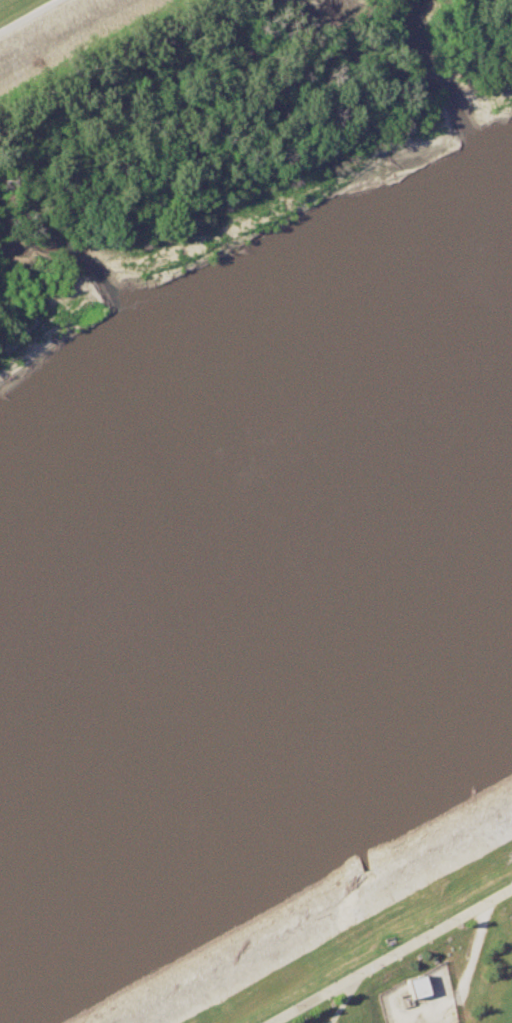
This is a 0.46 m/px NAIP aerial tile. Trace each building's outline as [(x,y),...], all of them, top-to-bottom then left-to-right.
[(404,979),(420,974),(426,993),(410,998),(404,979)]
